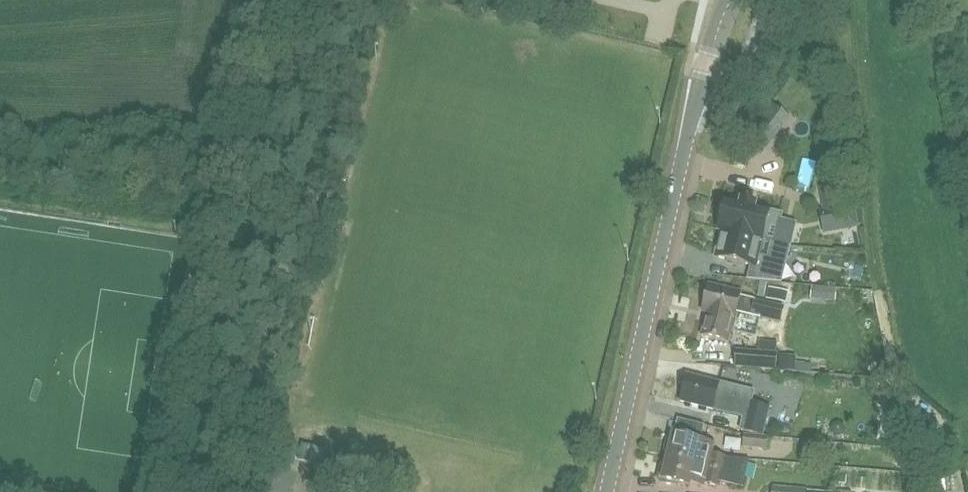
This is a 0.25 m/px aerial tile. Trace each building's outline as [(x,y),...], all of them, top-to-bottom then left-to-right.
[(823,234),(824,234),(858,228),(854,204),(850,205),(847,183),(819,188),(823,209),(819,210),(823,234)] [(739,207),(726,204),(719,230),(775,243),(776,242),(762,239),(766,223),(778,226),(781,214),(755,208),(756,205),(740,201),(739,207)] [(762,241),(775,244),(775,243),(719,230),(721,231),(715,257),(728,261),(728,263),(741,266),(741,264),(767,270),(769,260),(758,257),(762,241)] [(786,325),(790,310),(740,298),(741,294),(709,286),(703,312),(707,313),(702,337),(728,344),(731,332),(752,337),(752,336),(755,338),(760,318),(786,325)] [(836,290),(828,289),(827,300),(835,301),(836,290)] [(820,374),(821,366),(796,364),(797,357),(777,355),(777,353),(736,350),(734,367),(820,374)] [(761,435),(763,436),(771,406),(748,401),(750,393),(736,390),(735,393),(718,389),(720,383),(688,375),(681,402),(713,410),(715,403),(731,407),(731,408),(744,411),(739,430),(761,435)] [(768,436),(763,436),(761,435),(744,433),(742,448),(767,451),(768,436)] [(668,458),(696,465),(708,468),(724,471),(727,458),(711,454),(714,444),(673,435),(672,440),(667,438),(664,451),(669,452),(668,458)] [(668,458),(666,465),(661,463),(657,478),(661,483),(675,485),(675,484),(690,487),(691,484),(704,487),(705,481),(720,485),(724,471),(708,468),(696,465),(668,458)] [(303,469),(285,467),(281,491),(300,491),(303,469)]
